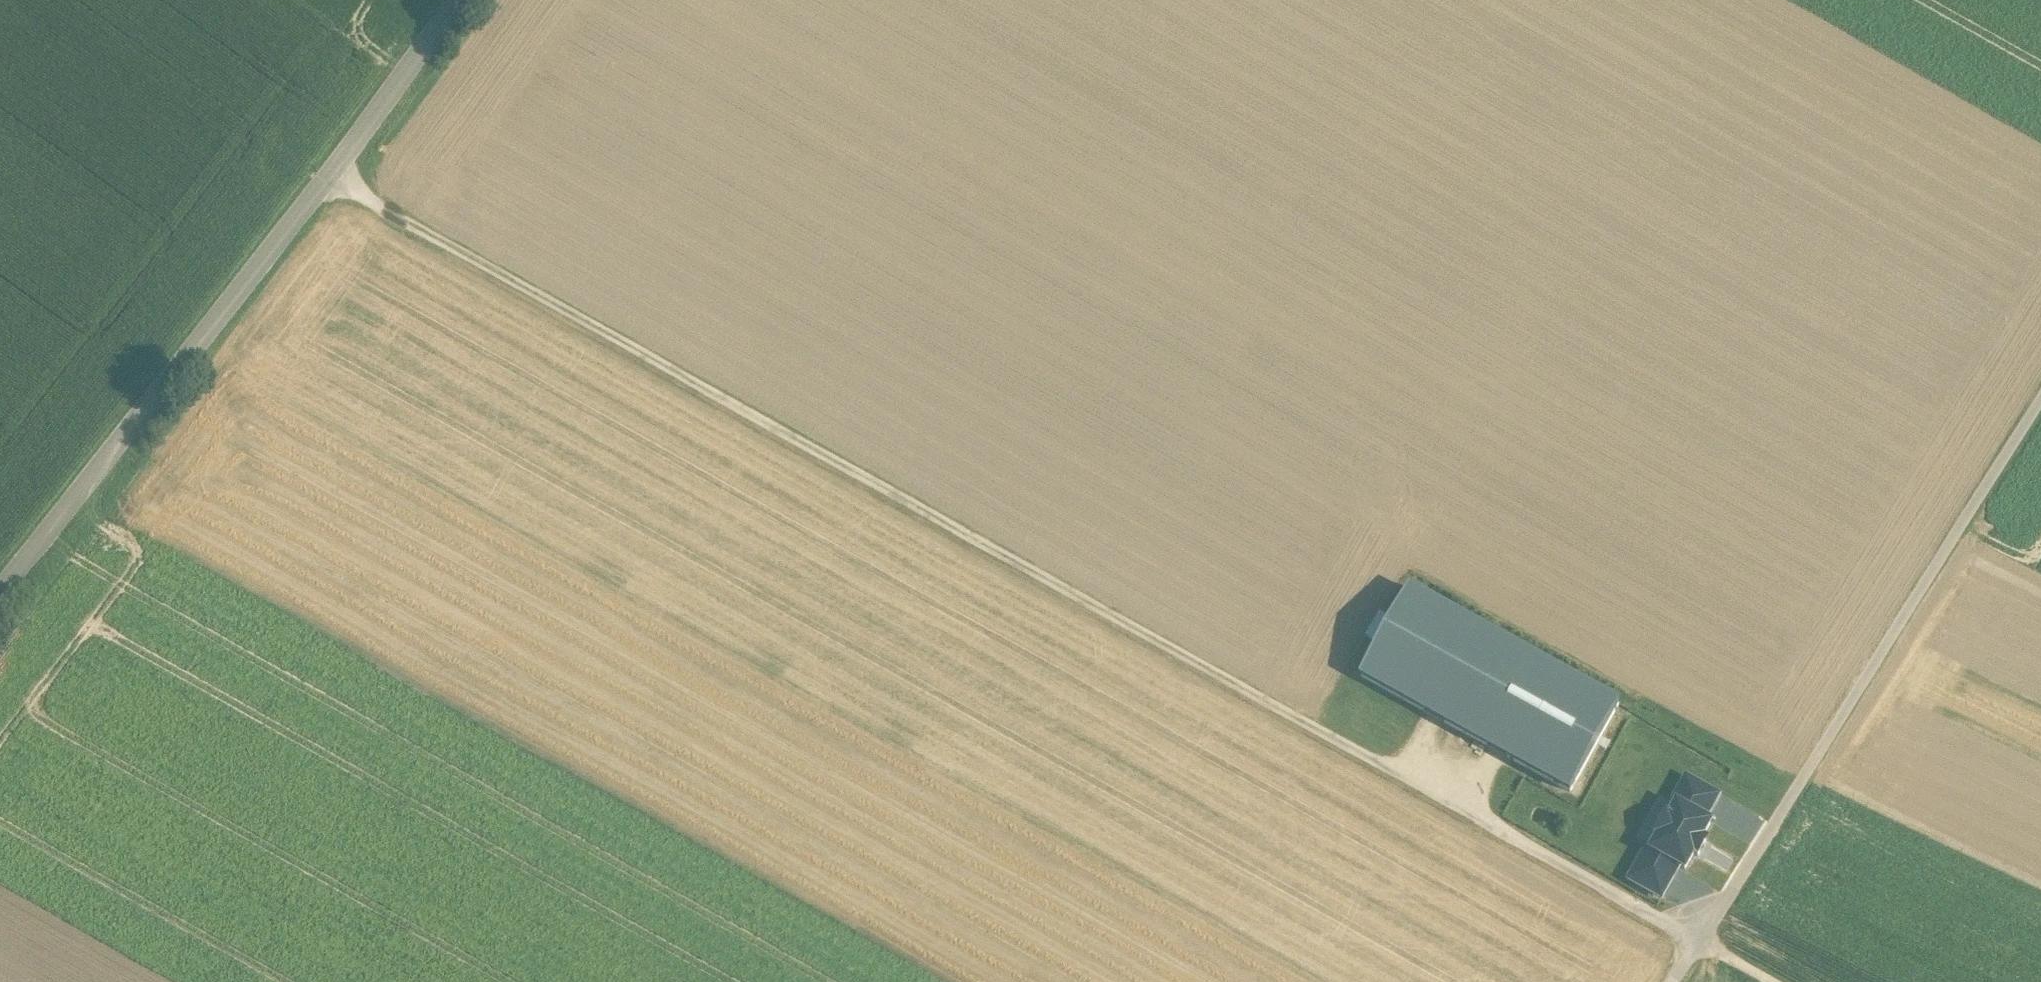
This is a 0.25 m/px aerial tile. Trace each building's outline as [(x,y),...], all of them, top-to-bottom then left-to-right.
[(1621,708),(1409,591),(1361,676),(1572,794),(1621,708)] [(1717,798),(1686,780),(1671,806),(1676,809),(1677,807),(1704,822),(1717,798)] [(1677,807),(1676,809),(1669,821),(1666,820),(1656,837),(1659,839),(1652,851),(1651,852),(1678,868),(1685,871),(1693,856),(1698,858),(1706,844),(1701,841),(1710,826),(1704,822),(1677,807)] [(1651,852),(1652,851),(1647,849),(1629,881),(1661,899),(1678,868),(1651,852)]
